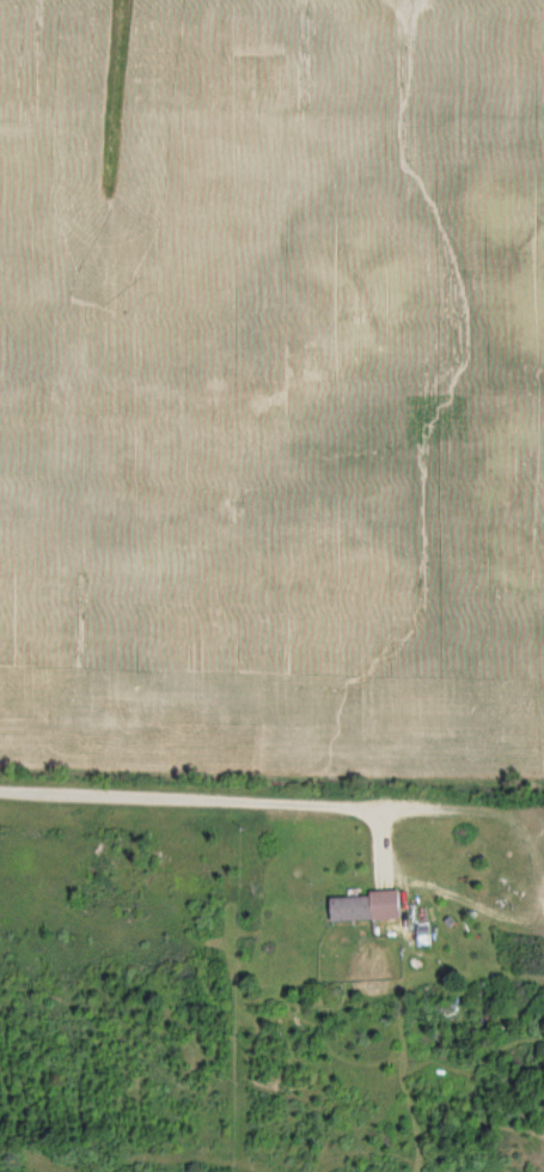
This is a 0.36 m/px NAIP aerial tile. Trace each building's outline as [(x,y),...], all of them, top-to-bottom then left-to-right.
[(326,895),(326,921),(395,920),(395,894),(326,895)]
